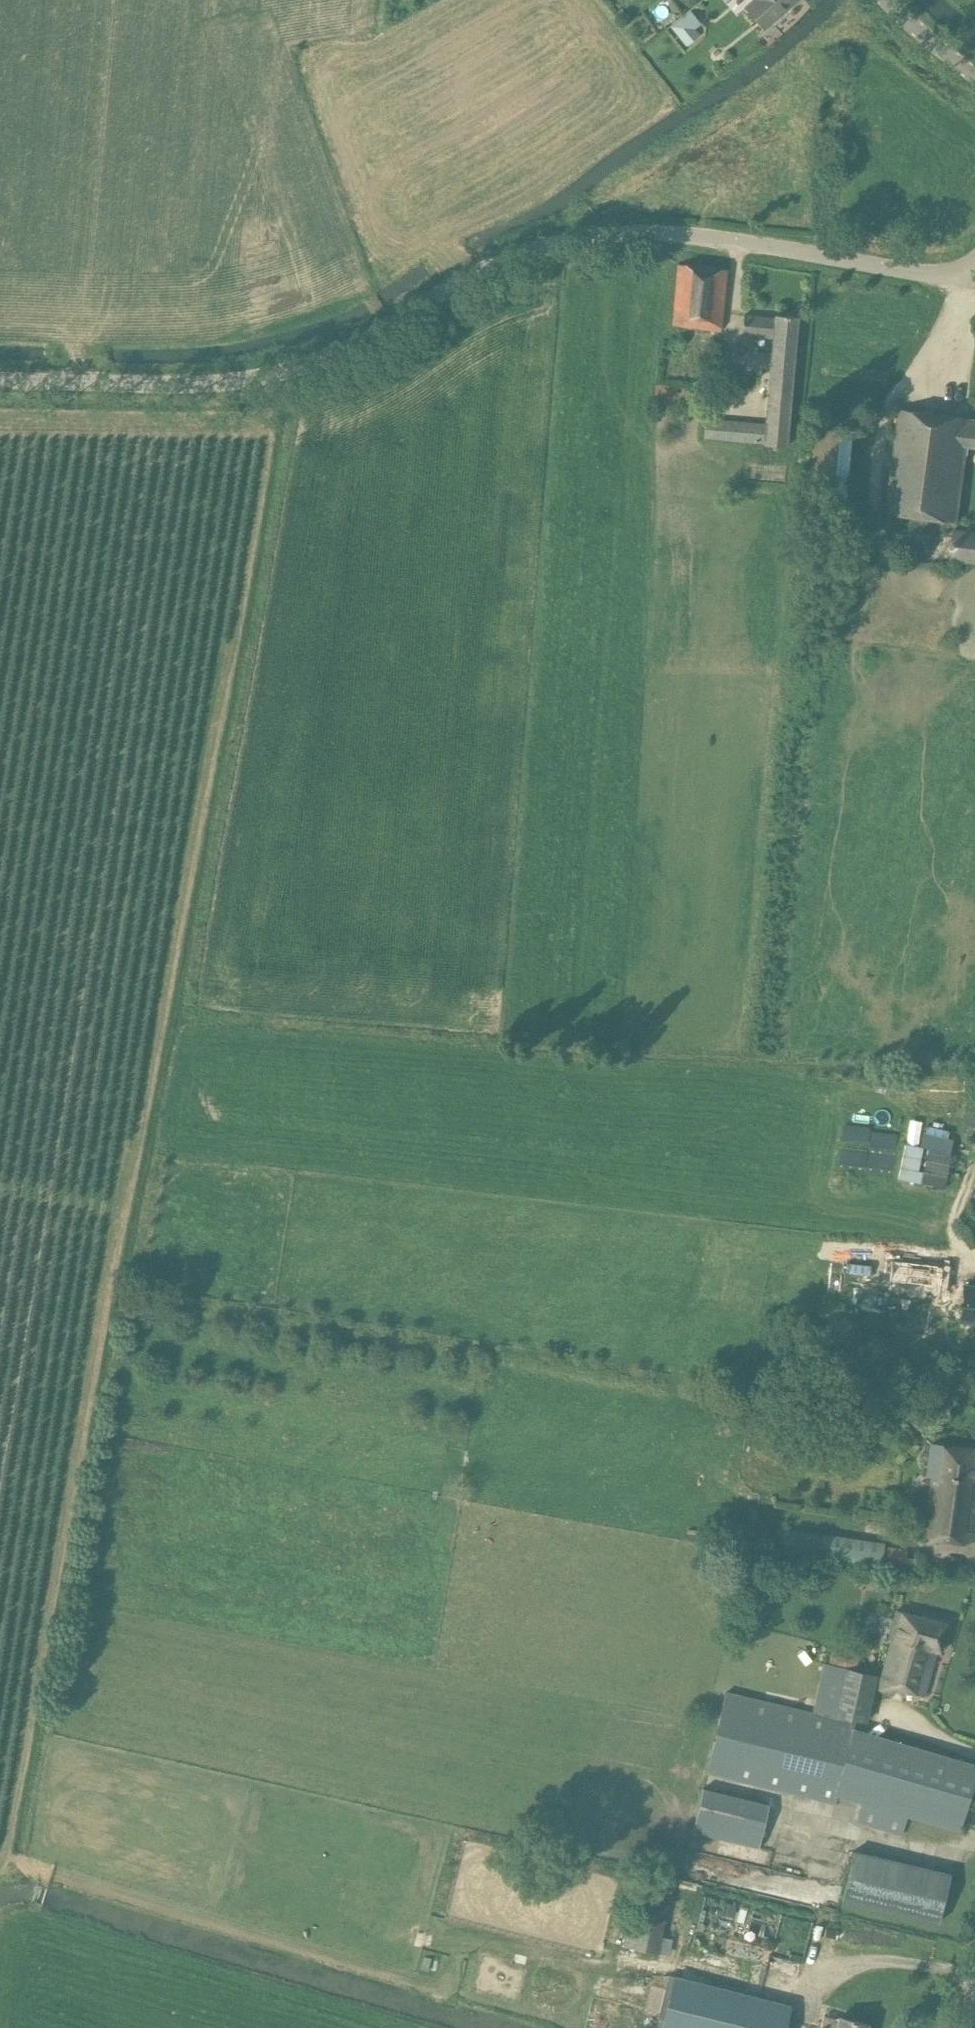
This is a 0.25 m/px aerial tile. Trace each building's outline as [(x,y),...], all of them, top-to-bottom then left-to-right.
[(745,7),(764,29),(780,15),(778,12),(792,0),(753,0),(745,7)] [(701,25),(690,11),(672,26),(688,46),(701,36),(696,29),(701,25)] [(727,270),(678,264),(672,324),(720,330),(727,270)] [(798,317),(775,315),(775,318),(743,315),(742,335),(773,337),(768,425),(708,421),(707,440),(767,444),(767,445),(790,447),(796,337),(798,317)] [(900,409),(887,512),(957,522),(967,446),(974,447),(974,423),(970,422),(971,418),(900,409)] [(850,436),(811,431),(805,491),(844,495),(850,436)] [(955,530),(951,560),(974,563),(974,533),(955,530)] [(906,1144),(899,1179),(944,1188),(951,1153),(928,1148),(923,1171),(918,1170),(923,1147),(906,1144)] [(888,1280),(941,1286),(943,1266),(890,1259),(888,1280)] [(931,1443),(927,1475),(941,1477),(938,1496),(930,1495),(924,1532),(974,1539),(974,1534),(974,1448),(931,1443)] [(777,1528),(774,1550),(820,1556),(819,1559),(879,1567),(879,1569),(903,1572),(907,1548),(883,1544),(883,1542),(823,1533),(823,1535),(777,1528)] [(791,1566),(787,1573),(797,1577),(800,1570),(791,1566)] [(948,1622),(897,1610),(878,1688),(895,1693),(897,1686),(925,1694),(937,1651),(940,1652),(948,1622)] [(850,1657),(827,1652),(815,1708),(866,1719),(876,1674),(847,1668),(850,1657)] [(725,1693),(707,1772),(836,1804),(839,1795),(863,1803),(858,1821),(902,1835),(907,1816),(959,1831),(974,1775),(974,1767),(852,1730),(853,1723),(725,1693)] [(768,1800),(702,1786),(693,1832),(759,1846),(768,1800)] [(937,1920),(949,1872),(850,1848),(838,1896),(937,1920)] [(669,1890),(637,1883),(623,1947),(656,1954),(669,1890)] [(724,1903),(721,1914),(733,1917),(736,1906),(724,1903)] [(826,1928),(825,1936),(836,1938),(838,1931),(826,1928)] [(675,1976),(662,2027),(785,2027),(790,2006),(675,1976)] [(823,2015),(820,2027),(866,2027),(867,2024),(842,2017),(841,2019),(823,2015)]
